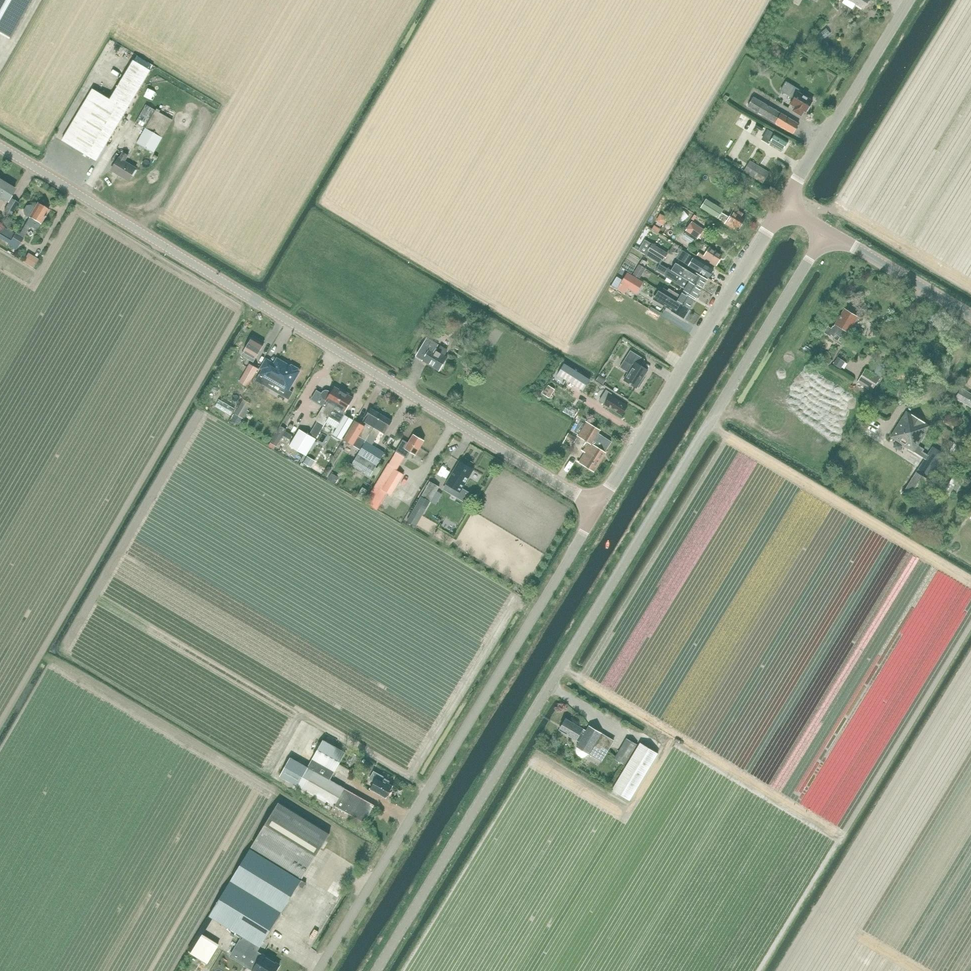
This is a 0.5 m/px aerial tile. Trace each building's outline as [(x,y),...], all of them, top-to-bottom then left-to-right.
[(10,37),(31,0),(0,0),(0,32),(10,37)] [(864,9),(870,0),(850,0),(864,9)] [(97,162),(153,67),(154,65),(137,55),(111,98),(93,88),(61,141),(87,156),(97,162)] [(812,101),(798,93),(800,90),(786,81),(780,91),(793,98),(790,104),(794,107),(792,110),(801,116),(804,111),(806,112),(812,101)] [(792,134),(799,124),(754,96),(748,107),(775,123),(792,134)] [(174,104),(168,115),(174,118),(177,112),(180,107),(174,104)] [(147,105),(136,123),(145,129),(137,144),(154,153),(173,120),(159,112),(147,105)] [(768,130),(762,140),(769,144),(770,143),(782,151),(788,141),(775,134),(768,130)] [(137,168),(127,161),(126,161),(129,155),(124,152),(120,157),(119,157),(112,170),(129,180),(137,168)] [(763,185),(770,173),(750,161),(744,172),(763,184),(763,185)] [(743,176),(734,191),(743,197),(752,182),(743,176)] [(7,202),(15,189),(0,180),(0,198),(7,202)] [(19,203),(11,198),(4,210),(12,215),(19,203)] [(743,214),(734,208),(729,217),(722,213),(724,210),(706,199),(701,207),(734,228),(737,225),(740,227),(744,220),(741,218),(743,214)] [(49,209),(38,202),(35,208),(31,205),(27,206),(24,211),(25,215),(29,217),(20,234),(16,232),(15,233),(3,226),(0,231),(0,235),(11,241),(8,246),(16,250),(19,246),(30,228),(31,228),(31,227),(35,229),(38,228),(41,224),(49,209)] [(699,239),(705,230),(693,222),(687,231),(699,239)] [(668,253),(653,243),(652,243),(647,251),(645,255),(661,264),(663,260),(664,261),(668,253)] [(715,268),(723,254),(710,247),(705,254),(700,252),(697,256),(715,268)] [(709,279),(715,270),(682,250),(676,259),(709,279)] [(25,254),(22,260),(31,266),(35,260),(25,254)] [(644,268),(645,267),(647,262),(642,259),(639,265),(644,268)] [(675,263),(671,270),(702,289),(707,280),(695,273),(694,274),(677,264),(675,263)] [(646,269),(645,267),(644,268),(639,265),(633,275),(639,279),(646,269)] [(696,298),(702,289),(671,270),(669,269),(665,277),(685,289),(684,291),(696,298)] [(623,294),(627,287),(637,293),(643,283),(628,273),(617,290),(623,294)] [(664,289),(662,292),(690,309),(695,300),(683,293),(681,296),(670,289),(668,292),(664,289)] [(662,292),(658,298),(666,303),(664,306),(672,311),(684,318),(690,309),(662,292)] [(858,317),(845,309),(834,326),(833,326),(832,328),(828,326),(824,333),(838,341),(841,337),(845,339),(858,317)] [(928,324),(926,328),(933,332),(935,328),(928,324)] [(248,358),(249,355),(255,359),(265,344),(253,337),(242,354),(248,358)] [(435,350),(437,348),(439,344),(427,337),(416,356),(423,360),(422,361),(440,371),(448,357),(445,355),(448,350),(441,345),(437,351),(435,350)] [(629,373),(624,380),(637,388),(638,387),(640,388),(644,382),(642,381),(649,370),(642,365),(646,359),(631,350),(625,360),(633,365),(629,373)] [(838,357),(833,364),(841,369),(845,362),(838,357)] [(264,368),(257,380),(267,386),(271,379),(289,389),(300,371),(298,371),(298,368),(294,365),(291,366),(278,359),(270,372),(264,368)] [(880,377),(883,364),(877,363),(874,374),(866,369),(858,381),(873,390),(880,377)] [(259,369),(251,365),(250,364),(239,382),(248,387),(252,379),(259,369)] [(590,380),(564,364),(558,375),(584,391),(590,380)] [(548,385),(543,394),(549,397),(554,388),(548,385)] [(330,417),(345,392),(335,386),(332,392),(329,391),(326,390),(324,391),(322,393),(322,397),(324,399),(326,400),(329,402),(326,407),(324,406),(316,418),(317,422),(310,433),(317,438),(324,426),(330,417)] [(962,389),(956,398),(970,407),(970,394),(962,389)] [(606,391),(599,402),(622,416),(629,406),(611,395),(612,394),(606,391)] [(346,412),(354,398),(345,392),(330,417),(340,423),(333,435),(342,440),(354,420),(345,415),(347,412),(346,412)] [(243,399),(235,414),(236,415),(235,417),(241,420),(242,418),(245,420),(250,411),(248,410),(251,404),(243,399)] [(361,450),(382,414),(371,407),(362,421),(366,423),(365,426),(355,420),(344,440),(361,450)] [(228,422),(228,421),(233,413),(224,408),(219,416),(228,422)] [(925,449),(918,445),(930,426),(907,411),(890,437),(914,452),(924,459),(916,472),(901,496),(914,504),(945,455),(932,446),(927,454),(923,452),(925,449)] [(381,469),(377,466),(385,452),(373,445),(381,431),(385,434),(393,421),(382,414),(361,450),(358,454),(351,466),(370,477),(371,476),(376,478),(381,469)] [(585,453),(579,462),(594,472),(606,453),(605,452),(612,442),(595,431),(597,428),(587,422),(586,424),(579,435),(589,441),(588,442),(589,442),(583,451),(585,453)] [(286,431),(287,430),(281,426),(269,446),(275,450),(283,436),(286,431)] [(290,446),(306,455),(307,456),(317,439),(299,429),(290,446)] [(286,431),(283,436),(289,439),(292,435),(286,431)] [(566,437),(575,442),(578,437),(569,432),(566,437)] [(955,443),(941,434),(936,442),(950,451),(955,443)] [(403,439),(396,452),(397,452),(405,457),(407,458),(411,452),(416,455),(424,441),(414,435),(409,443),(408,442),(403,439)] [(314,462),(306,457),(303,463),(311,467),(314,462)] [(447,484),(444,490),(452,494),(455,489),(461,492),(463,488),(475,469),(460,460),(446,484),(447,484)] [(389,464),(366,503),(378,510),(388,493),(392,495),(404,475),(397,470),(389,464)] [(340,479),(332,474),(328,480),(336,485),(340,479)] [(950,494),(958,481),(950,477),(942,490),(950,494)] [(431,481),(422,497),(429,501),(430,502),(440,486),(431,481)] [(363,487),(356,497),(362,501),(368,490),(363,487)] [(429,501),(422,497),(408,522),(415,527),(429,501)] [(586,730),(566,718),(559,730),(579,742),(576,747),(577,747),(576,750),(578,754),(579,756),(582,757),(584,757),(586,756),(588,755),(588,754),(602,762),(615,741),(589,725),(586,730)] [(307,736),(315,726),(309,722),(302,732),(307,736)] [(625,766),(638,745),(626,738),(614,759),(625,766)] [(365,823),(375,805),(331,780),(346,752),(323,739),(308,767),(291,757),(280,777),(333,807),(331,812),(345,820),(349,814),(365,823)] [(659,753),(641,743),(612,790),(630,801),(659,753)] [(393,785),(383,780),(385,777),(374,771),(369,779),(375,782),(370,789),(386,798),(388,796),(389,796),(390,793),(390,792),(393,785)] [(304,876),(329,835),(278,804),(253,845),(304,876)] [(301,880),(249,848),(229,880),(230,881),(209,916),(243,937),(231,956),(253,970),(255,970),(277,970),(280,965),(263,955),(257,951),(260,947),(260,948),(282,912),(298,885),(303,888),(307,882),(302,879),(301,880)] [(317,878),(321,870),(314,867),(311,876),(317,878)] [(211,934),(200,954),(219,963),(229,943),(211,934)]
